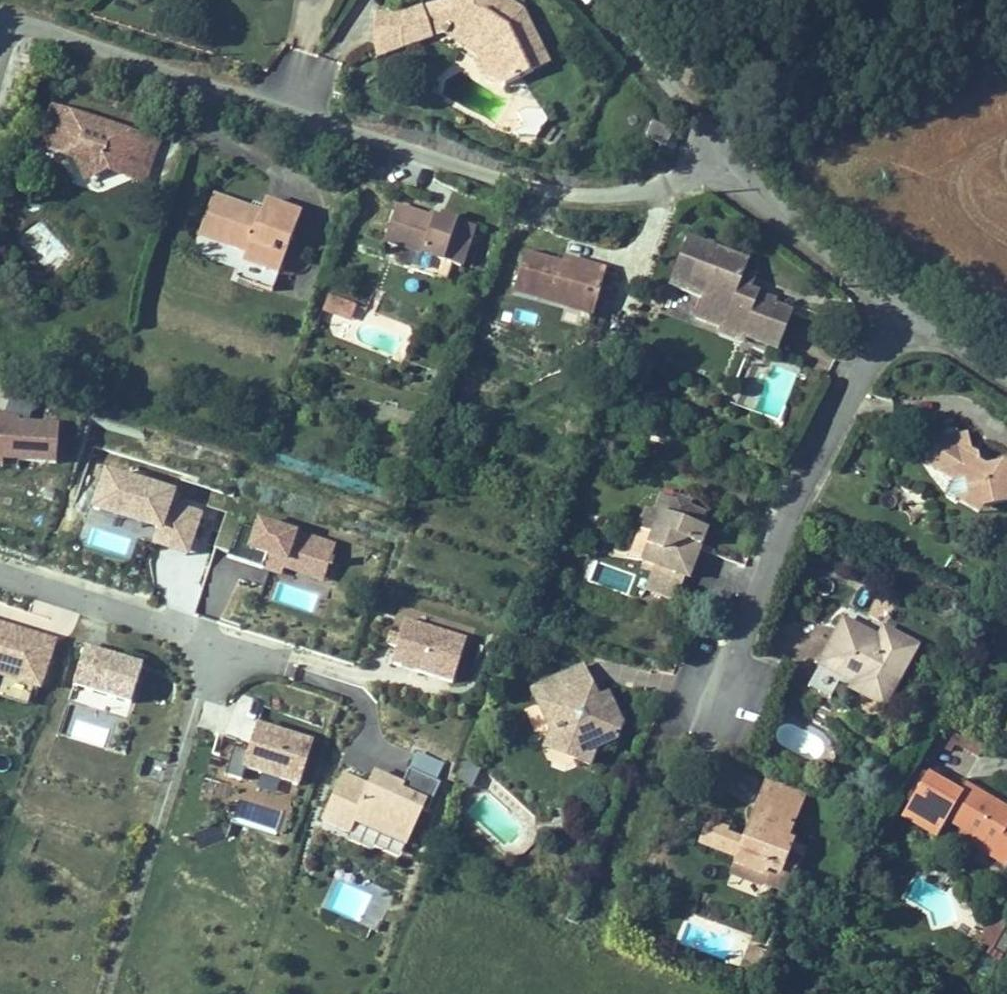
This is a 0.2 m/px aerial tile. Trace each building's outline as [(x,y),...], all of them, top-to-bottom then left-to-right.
[(497,0),(450,0),(447,5),(436,21),(482,51),(504,89),(549,69),(522,17),(526,11),(513,2),(510,8),(497,0)] [(475,63),(485,81),(504,89),(482,51),(436,21),(447,5),(421,14),(432,45),(443,42),(475,63)] [(432,45),(421,14),(397,21),(375,18),(373,66),(432,45)] [(534,96),(502,115),(520,145),(552,126),(534,96)] [(106,119),(52,100),(37,143),(72,155),(77,166),(96,173),(99,164),(145,180),(160,138),(106,119)] [(195,232),(242,249),(234,273),(272,286),(278,269),(265,264),(274,238),(287,242),(299,208),(270,198),(263,196),(261,202),(259,207),(257,214),(247,211),(250,204),(248,203),(209,190),(195,232)] [(250,198),(248,203),(250,204),(259,207),(261,202),(250,198)] [(441,210),(439,216),(431,214),(396,202),(384,237),(409,246),(404,262),(449,278),(455,260),(461,262),(475,222),(460,217),(441,210)] [(259,207),(250,204),(247,211),(257,214),(259,207)] [(439,216),(441,210),(433,208),(431,214),(439,216)] [(743,259),(685,236),(667,282),(704,297),(696,316),(722,327),(727,314),(750,323),(745,335),(778,348),(793,310),(774,303),(776,299),(748,288),(749,285),(735,279),(738,271),(743,259)] [(278,269),(287,242),(274,238),(265,264),(278,269)] [(513,289),(566,304),(569,293),(596,301),(607,267),(577,258),(575,263),(564,260),(557,258),(525,248),(513,289)] [(566,255),(564,260),(575,263),(577,258),(566,255)] [(735,279),(749,285),(753,277),(738,271),(735,279)] [(593,312),(596,301),(569,293),(566,304),(593,312)] [(354,318),(356,302),(334,299),(331,314),(354,318)] [(745,335),(750,323),(727,314),(722,327),(720,332),(743,341),(745,335)] [(5,478),(6,470),(58,473),(61,428),(17,425),(18,420),(0,416),(0,478),(5,478)] [(982,462),(980,462),(977,460),(976,451),(968,446),(964,429),(942,433),(933,448),(942,454),(933,470),(946,477),(945,489),(954,494),(967,492),(982,502),(1006,499),(1006,459),(982,462)] [(923,464),(933,470),(942,454),(933,448),(923,464)] [(181,498),(107,474),(92,520),(158,541),(154,553),(190,564),(205,517),(178,508),(181,498)] [(675,497),(659,491),(653,509),(661,512),(654,530),(640,567),(654,572),(648,588),(675,598),(684,575),(687,576),(700,541),(693,539),(698,525),(704,508),(690,503),(691,499),(676,494),(675,497)] [(978,509),(982,502),(967,492),(954,494),(978,509)] [(654,530),(661,512),(653,509),(652,508),(647,510),(642,523),(645,526),(654,530)] [(229,558),(323,588),(337,545),(259,520),(255,531),(240,526),(229,558)] [(693,539),(700,541),(706,527),(698,525),(693,539)] [(870,631),(844,617),(824,653),(859,672),(855,680),(868,688),(865,694),(885,705),(919,644),(885,625),(879,636),(875,641),(867,637),(870,631)] [(394,665),(455,684),(469,642),(408,622),(394,665)] [(42,702),(60,647),(0,629),(0,689),(42,702)] [(875,641),(879,636),(870,631),(867,637),(875,641)] [(859,672),(824,653),(819,661),(855,680),(859,672)] [(76,696),(135,715),(148,675),(89,656),(76,696)] [(584,668),(562,679),(578,709),(599,699),(584,668)] [(621,725),(607,695),(599,699),(578,709),(562,679),(532,693),(553,737),(557,739),(563,736),(576,764),(591,768),(596,751),(613,742),(621,725)] [(868,688),(855,680),(851,687),(865,694),(868,688)] [(944,718),(933,739),(949,748),(953,741),(960,727),(944,718)] [(987,741),(960,727),(953,741),(979,755),(987,741)] [(259,729),(253,749),(239,745),(227,783),(243,788),(246,780),(303,798),(318,747),(259,729)] [(546,754),(576,764),(563,736),(557,739),(553,737),(546,754)] [(417,748),(403,777),(373,764),(366,779),(342,768),(320,816),(349,829),(354,818),(407,842),(444,761),(417,748)] [(934,832),(944,815),(960,789),(924,768),(899,812),(934,832)] [(763,775),(757,791),(796,806),(802,790),(763,775)] [(199,794),(214,799),(219,781),(204,777),(199,794)] [(964,827),(996,845),(991,852),(1006,861),(1006,801),(966,778),(960,789),(944,815),(964,827)] [(796,806),(757,791),(751,808),(756,809),(746,834),(726,827),(727,824),(709,817),(700,841),(738,855),(733,869),(761,880),(766,866),(789,875),(797,856),(785,852),(791,837),(785,835),(796,806)] [(960,833),(991,852),(996,845),(964,827),(960,833)] [(784,889),(789,875),(766,866),(761,880),(784,889)] [(761,880),(733,869),(727,883),(755,893),(761,880)] [(1002,925),(990,918),(978,939),(990,946),(1002,925)] [(765,963),(769,949),(750,943),(746,958),(765,963)]
